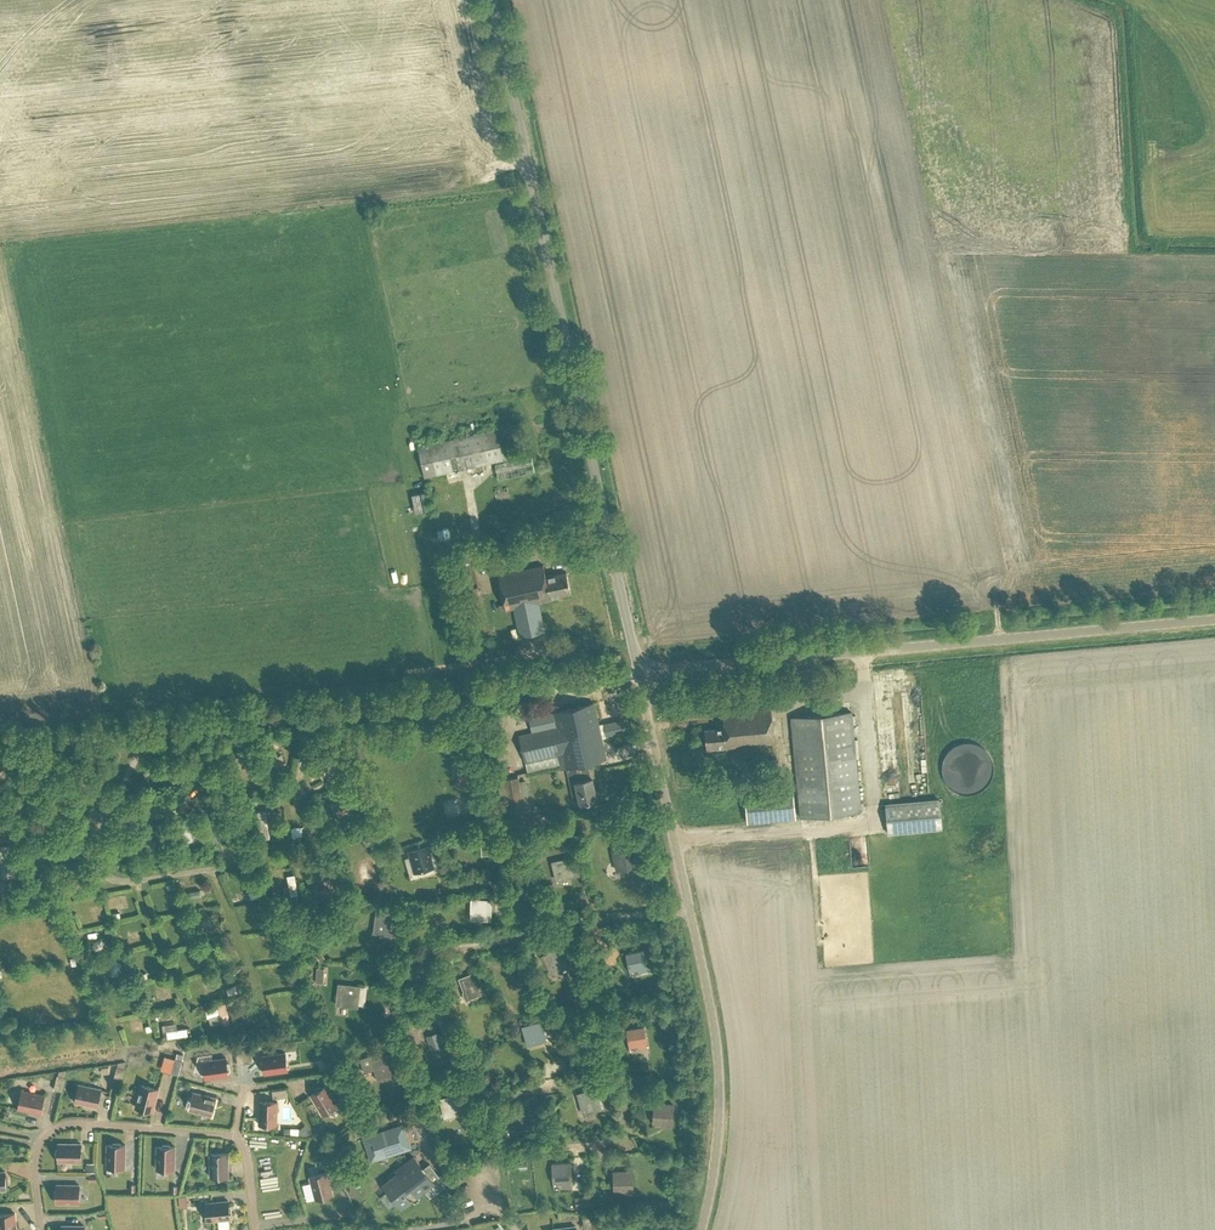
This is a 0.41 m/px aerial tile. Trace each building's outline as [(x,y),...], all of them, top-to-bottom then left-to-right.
[(520,457),(513,426),(418,447),(425,478),(520,457)] [(419,492),(423,511),(428,510),(425,491),(419,492)] [(472,559),(458,562),(463,584),(477,581),(472,559)] [(551,596),(572,592),(568,573),(547,577),(544,565),(499,575),(507,611),(515,609),(521,637),(546,632),(539,603),(552,600),(551,596)] [(480,585),(462,591),(470,633),(475,632),(478,646),(488,644),(486,629),(489,629),(480,585)] [(608,759),(594,703),(554,713),(558,728),(519,737),(525,763),(564,753),(568,769),(577,767),(581,782),(576,783),(581,805),(599,801),(594,778),(593,779),(589,763),(608,759)] [(728,749),(776,744),(773,707),(724,712),(726,727),(707,729),(709,749),(728,747),(728,749)] [(852,711),(791,717),(800,817),(861,812),(852,711)] [(508,735),(494,738),(495,746),(509,742),(508,735)] [(251,748),(226,751),(227,761),(252,758),(251,748)] [(772,771),(779,770),(777,758),(771,759),(772,771)] [(524,812),(519,777),(502,780),(507,815),(524,812)] [(23,788),(16,789),(19,811),(26,810),(23,788)] [(747,821),(796,817),(794,793),(745,797),(747,821)] [(939,799),(885,804),(887,834),(942,829),(939,799)] [(269,806),(257,807),(258,817),(269,817),(269,806)] [(542,832),(535,834),(536,837),(538,843),(545,842),(543,835),(542,832)] [(500,853),(501,853),(500,833),(480,834),(480,835),(482,835),(484,849),(496,848),(496,852),(500,851),(500,853)] [(635,856),(638,855),(635,842),(617,846),(620,859),(616,860),(619,872),(637,867),(635,856)] [(5,878),(15,876),(9,844),(0,845),(0,848),(5,875),(5,878)] [(408,850),(414,872),(435,867),(429,844),(408,850)] [(575,875),(571,857),(552,861),(552,862),(553,861),(554,866),(558,865),(561,876),(574,873),(575,875)] [(366,863),(367,890),(378,890),(378,863),(366,863)] [(248,889),(249,903),(258,902),(257,888),(248,889)] [(491,919),(491,900),(471,899),(471,900),(473,900),(473,904),(476,904),(476,916),(490,917),(490,919),(491,919)] [(262,908),(257,909),(260,927),(266,926),(262,908)] [(394,935),(397,913),(377,910),(374,932),(394,935)] [(190,939),(188,928),(181,929),(183,940),(190,939)] [(131,936),(136,950),(148,946),(144,932),(131,936)] [(271,939),(262,941),(265,949),(273,947),(271,939)] [(568,964),(570,965),(558,945),(542,956),(546,963),(550,961),(556,971),(568,964)] [(643,971),(648,970),(643,949),(626,953),(630,971),(642,968),(643,971)] [(321,952),(316,954),(319,961),(325,958),(321,952)] [(317,967),(316,978),(324,979),(324,967),(317,967)] [(264,979),(285,982),(287,970),(265,968),(264,979)] [(484,992),(485,992),(477,971),(459,978),(460,978),(462,984),(466,983),(471,996),(484,991),(484,992)] [(358,1006),(360,986),(339,983),(337,1004),(358,1006)] [(544,996),(541,1001),(548,1005),(551,999),(544,996)] [(170,1000),(161,1002),(163,1008),(172,1006),(170,1000)] [(218,1004),(223,1024),(231,1022),(226,1002),(218,1004)] [(217,1010),(204,1014),(210,1029),(223,1024),(217,1010)] [(669,1010),(662,1017),(669,1025),(677,1019),(669,1010)] [(541,1021),(523,1026),(527,1040),(531,1039),(531,1040),(535,1039),(535,1038),(540,1037),(541,1040),(546,1038),(547,1039),(541,1021)] [(642,1047),(647,1047),(644,1026),(626,1029),(629,1047),(642,1045),(642,1047)] [(166,1028),(167,1042),(188,1040),(187,1032),(176,1033),(176,1027),(166,1028)] [(435,1056),(438,1055),(446,1052),(438,1031),(427,1035),(435,1056)] [(251,1047),(243,1048),(245,1062),(253,1061),(251,1047)] [(243,1048),(236,1049),(237,1063),(245,1062),(243,1048)] [(295,1069),(292,1052),(270,1055),(271,1059),(269,1061),(270,1066),(272,1067),(273,1072),(295,1069)] [(371,1055),(360,1058),(364,1072),(375,1069),(377,1078),(392,1074),(398,1073),(392,1053),(372,1059),(371,1055)] [(178,1074),(182,1059),(174,1057),(171,1072),(178,1074)] [(223,1061),(201,1060),(200,1077),(222,1078),(223,1073),(225,1072),(225,1067),(223,1065),(223,1061)] [(121,1082),(125,1067),(117,1066),(113,1080),(121,1082)] [(253,1085),(252,1069),(243,1070),(245,1085),(253,1085)] [(331,1071),(324,1075),(326,1079),(333,1075),(331,1071)] [(62,1090),(65,1076),(58,1074),(54,1088),(62,1090)] [(447,1079),(440,1081),(442,1088),(449,1086),(447,1079)] [(179,1081),(177,1088),(181,1089),(185,1087),(186,1082),(179,1081)] [(97,1106),(101,1088),(79,1083),(75,1101),(97,1106)] [(153,1111),(159,1088),(141,1084),(135,1106),(153,1111)] [(322,1114),(338,1104),(326,1085),(311,1094),(322,1114)] [(273,1097),(287,1095),(286,1088),(272,1089),(273,1097)] [(596,1088),(579,1093),(580,1098),(583,1097),(585,1102),(584,1103),(585,1107),(586,1107),(587,1110),(601,1107),(602,1108),(596,1088)] [(41,1113),(45,1095),(22,1090),(18,1108),(41,1113)] [(211,1115),(216,1097),(194,1091),(189,1109),(211,1115)] [(459,1112),(464,1111),(460,1093),(441,1098),(445,1112),(448,1112),(448,1113),(453,1111),(453,1110),(459,1109),(459,1112)] [(541,1115),(541,1114),(530,1097),(514,1108),(515,1107),(518,1111),(520,1110),(523,1115),(522,1115),(525,1119),(526,1119),(528,1121),(540,1113),(541,1115)] [(277,1124),(278,1101),(259,1100),(259,1123),(277,1124)] [(179,1102),(177,1110),(185,1112),(187,1104),(179,1102)] [(672,1126),(673,1103),(654,1102),(653,1121),(666,1122),(666,1126),(672,1126)] [(18,1110),(17,1115),(41,1120),(43,1116),(18,1110)] [(635,1112),(635,1121),(645,1121),(646,1113),(635,1112)] [(317,1133),(321,1139),(328,1134),(324,1128),(317,1133)] [(371,1158),(376,1166),(406,1146),(401,1139),(403,1137),(398,1129),(371,1148),(376,1155),(371,1158)] [(107,1166),(125,1167),(125,1144),(121,1144),(120,1142),(113,1141),(112,1144),(107,1143),(107,1166)] [(56,1155),(58,1156),(58,1161),(81,1161),(81,1143),(58,1142),(58,1147),(56,1148),(56,1155)] [(156,1168),(174,1169),(175,1146),(171,1146),(169,1143),(163,1143),(162,1145),(157,1145),(156,1168)] [(210,1176),(215,1176),(216,1178),(223,1178),(224,1175),(228,1175),(228,1152),(210,1153),(210,1176)] [(328,1155),(322,1157),(323,1164),(330,1162),(328,1155)] [(388,1190),(380,1196),(389,1207),(397,1201),(401,1207),(402,1206),(400,1205),(409,1198),(405,1192),(411,1187),(415,1193),(423,1187),(425,1189),(440,1177),(432,1165),(429,1162),(423,1167),(414,1156),(400,1167),(401,1170),(383,1184),(388,1190)] [(567,1185),(572,1185),(571,1162),(552,1163),(553,1182),(566,1181),(567,1185)] [(87,1163),(87,1172),(96,1172),(96,1163),(87,1163)] [(627,1193),(633,1193),(633,1170),(613,1170),(614,1189),(627,1189),(627,1193)] [(315,1198),(333,1194),(327,1171),(309,1176),(315,1198)] [(56,1203),(79,1203),(79,1186),(57,1184),(56,1203)] [(187,1196),(179,1196),(180,1208),(187,1207),(187,1196)] [(207,1220),(230,1218),(228,1200),(205,1202),(207,1220)] [(15,1212),(0,1213),(0,1229),(16,1229),(15,1212)] [(592,1229),(591,1218),(591,1215),(583,1216),(584,1229),(590,1229),(592,1229)] [(592,1229),(600,1229),(599,1217),(591,1218),(592,1229)]
